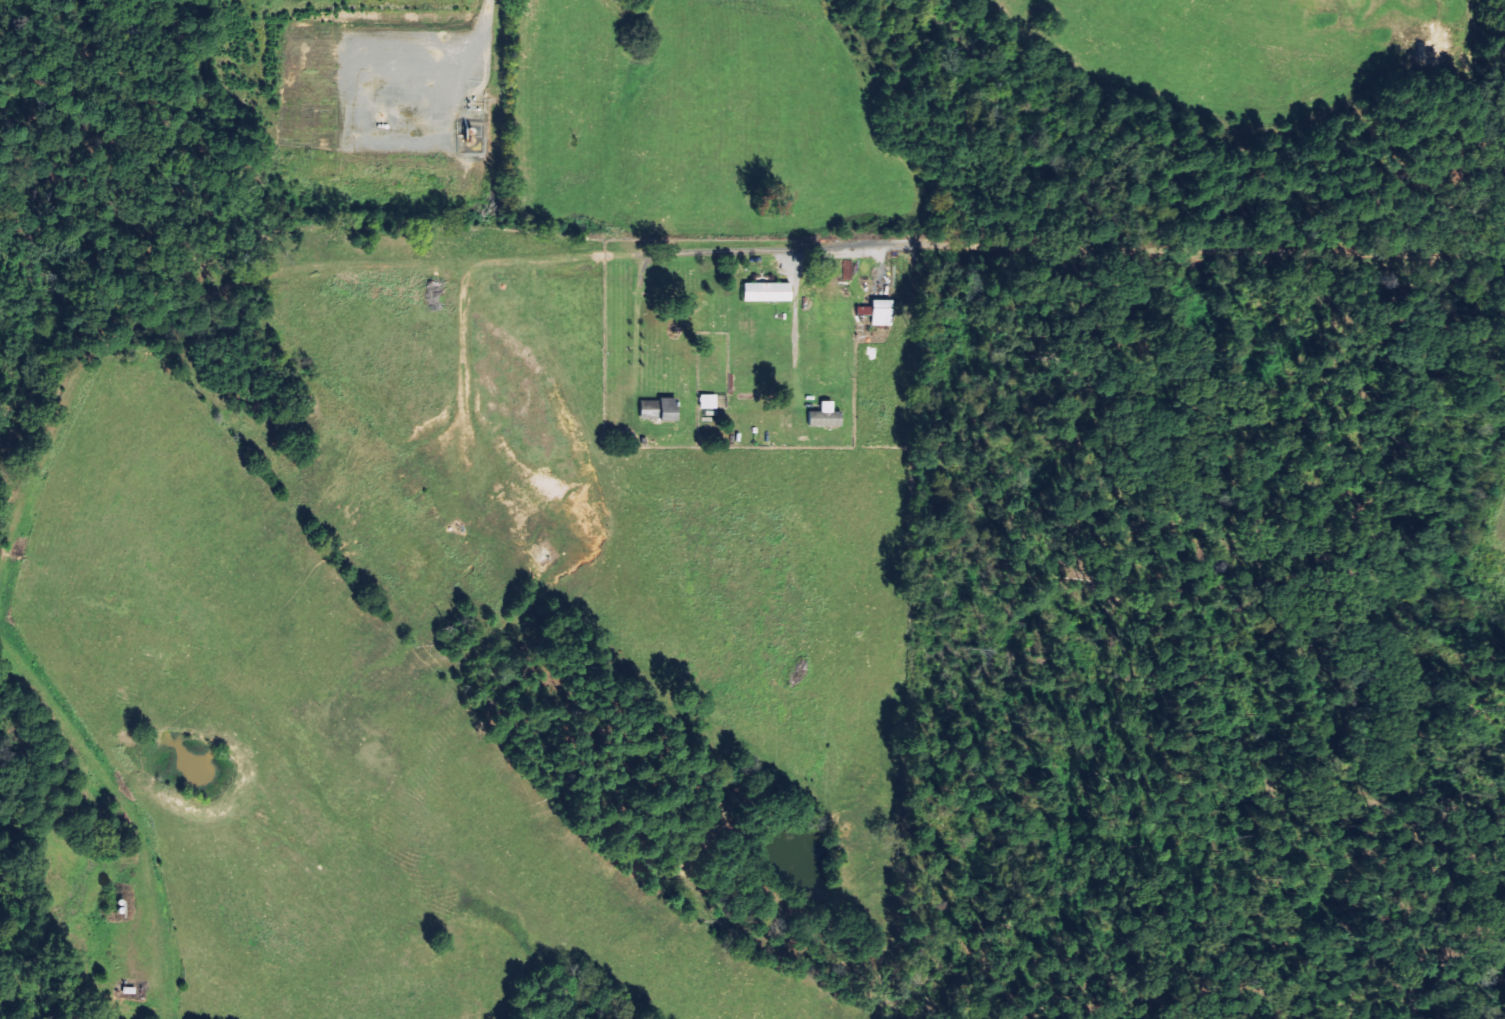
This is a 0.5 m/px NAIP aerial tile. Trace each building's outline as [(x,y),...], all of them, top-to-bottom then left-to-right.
[(794,300),(793,282),(744,282),(745,300),(794,300)] [(894,324),(895,299),(874,299),(874,306),(857,305),(857,313),(873,314),(872,324),(894,324)] [(716,407),(717,394),(701,394),(701,407),(716,407)] [(641,399),(641,420),(680,419),(680,398),(641,399)] [(822,410),(806,410),(807,425),(844,425),(843,411),(834,411),(834,400),(822,400),(822,410)]
